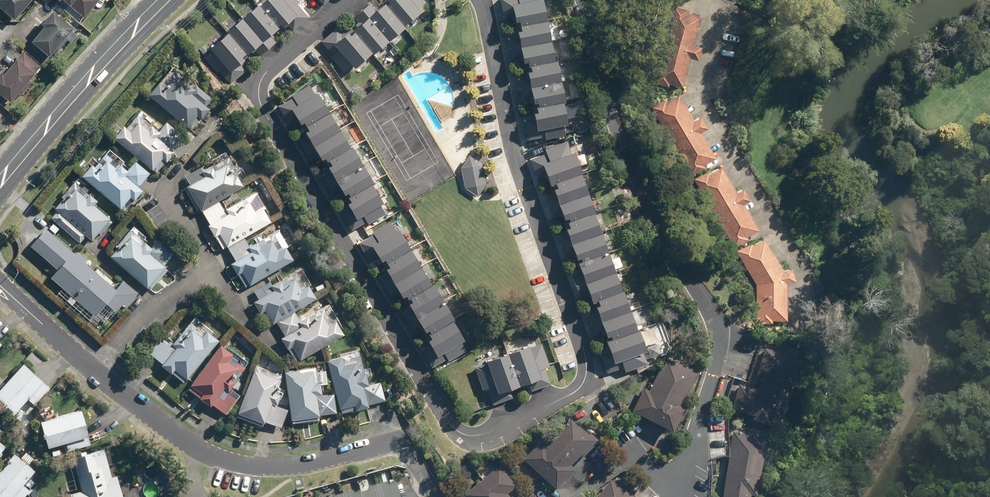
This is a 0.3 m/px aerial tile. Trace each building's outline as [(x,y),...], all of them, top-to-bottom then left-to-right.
[(15,21),(33,0),(0,0),(0,8),(15,21)] [(77,12),(73,15),(78,20),(81,16),(84,18),(100,0),(64,0),(77,12)] [(297,0),(260,0),(260,1),(287,32),(309,13),(297,0)] [(319,9),(330,0),(312,0),(319,9)] [(385,0),(384,0),(376,8),(371,2),(362,9),(368,15),(389,39),(406,24),(385,0)] [(406,24),(421,11),(418,8),(426,1),(425,0),(385,0),(406,24)] [(504,17),(514,15),(515,20),(520,19),(521,25),(547,19),(544,0),(500,0),(504,17)] [(269,48),(287,32),(260,1),(242,16),(269,48)] [(698,9),(671,3),(655,72),(680,78),(686,53),(695,55),(698,42),(690,40),(698,9)] [(368,15),(362,9),(354,16),(359,22),(352,28),(374,52),(389,39),(368,15)] [(50,57),(75,29),(55,11),(43,24),(46,26),(32,41),(50,57)] [(228,30),(247,52),(253,47),(260,55),(269,48),(242,16),(227,28),(228,30)] [(521,28),(516,29),(517,34),(507,36),(509,47),(519,45),(551,38),(547,19),(521,25),(521,28)] [(352,28),(351,27),(342,35),(336,28),(320,42),(349,74),(374,52),(352,28)] [(244,58),(243,55),(247,52),(228,30),(210,45),(214,50),(205,57),(218,73),(222,69),(232,82),(246,71),(238,63),(244,58)] [(531,63),(555,58),(551,38),(519,45),(523,64),(526,64),(531,63)] [(42,66),(43,65),(25,50),(5,73),(2,71),(0,74),(0,94),(11,103),(42,66)] [(561,78),(567,77),(565,65),(559,66),(557,58),(555,58),(531,63),(532,68),(527,69),(528,76),(517,78),(519,86),(530,84),(559,78),(561,78)] [(147,93),(149,94),(188,126),(197,115),(202,119),(210,108),(207,105),(213,98),(196,85),(194,88),(171,69),(160,82),(158,80),(147,93)] [(563,100),(574,98),(572,85),(563,87),(561,78),(559,78),(530,84),(533,101),(536,100),(537,105),(563,100)] [(311,82),(292,94),(294,97),(279,106),(286,118),(294,113),(300,122),(303,119),(306,124),(328,110),(311,82)] [(693,116),(675,86),(650,101),(689,167),(713,153),(698,129),(705,124),(698,113),(693,116)] [(568,124),(563,100),(537,105),(538,110),(533,111),(534,117),(524,119),(526,128),(536,126),(536,130),(568,124)] [(125,124),(114,137),(156,173),(175,150),(172,147),(183,135),(166,121),(159,130),(153,124),(155,122),(142,110),(128,126),(125,124)] [(339,128),(328,110),(306,124),(309,128),(304,131),(312,144),(339,128)] [(352,144),(356,142),(349,131),(343,135),(339,128),(312,144),(321,158),(325,156),(327,160),(329,158),(350,146),(352,144)] [(544,148),(546,152),(530,158),(534,171),(545,167),(550,182),(581,171),(583,170),(576,150),(571,151),(567,140),(544,148)] [(352,144),(350,146),(329,158),(332,163),(327,165),(335,179),(360,164),(363,162),(352,144)] [(94,162),(82,175),(124,212),(144,190),(139,186),(151,173),(136,160),(130,167),(111,149),(97,165),(94,162)] [(202,166),(186,175),(182,184),(199,213),(202,211),(220,201),(246,186),(228,155),(204,169),(202,166)] [(486,183),(482,164),(470,155),(462,168),(466,187),(477,195),(486,183)] [(719,160),(694,174),(733,241),(742,236),(740,231),(753,224),(740,201),(749,196),(742,184),(735,188),(719,160)] [(360,164),(335,179),(344,193),(348,191),(351,195),(372,182),(374,180),(363,162),(360,164)] [(550,182),(554,192),(546,195),(548,203),(556,200),(557,203),(589,192),(581,171),(550,182)] [(94,204),(98,199),(75,180),(53,207),(58,211),(51,218),(80,242),(86,235),(92,240),(99,231),(102,233),(113,220),(94,204)] [(384,202),(372,182),(351,195),(349,196),(351,200),(347,202),(356,218),(363,214),(369,224),(385,213),(380,204),(384,202)] [(202,211),(223,248),(270,222),(253,192),(224,208),(220,201),(202,211)] [(564,222),(595,211),(589,192),(557,203),(564,222)] [(564,222),(567,231),(558,234),(560,242),(570,239),(571,242),(602,231),(595,211),(564,222)] [(367,253),(375,248),(381,259),(385,257),(387,261),(411,247),(397,221),(393,223),(391,220),(372,230),(375,234),(361,243),(367,253)] [(116,288),(45,225),(26,246),(41,260),(32,269),(43,278),(51,270),(54,273),(48,279),(53,284),(56,281),(63,288),(57,295),(88,322),(95,315),(105,324),(123,304),(126,307),(138,293),(123,279),(116,288)] [(134,226),(109,255),(150,290),(169,268),(165,264),(174,253),(158,239),(152,247),(144,240),(147,237),(134,226)] [(230,262),(245,287),(293,259),(286,247),(289,246),(279,228),(249,245),(245,238),(228,248),(235,259),(230,262)] [(578,261),(609,250),(602,231),(571,242),(578,261)] [(749,240),(736,247),(756,280),(756,317),(768,317),(769,314),(780,314),(780,278),(789,278),(789,269),(779,269),(760,237),(750,243),(749,240)] [(414,251),(411,247),(387,261),(390,265),(386,267),(393,280),(421,264),(431,259),(423,246),(414,251)] [(585,281),(616,270),(609,250),(578,261),(585,281)] [(432,283),(438,280),(430,267),(425,270),(421,264),(393,280),(402,295),(406,293),(408,297),(411,296),(432,283)] [(256,294),(258,298),(253,301),(261,314),(266,311),(273,323),(277,321),(295,311),(317,298),(308,283),(305,284),(296,270),(272,284),(270,280),(253,290),(256,294)] [(598,299),(623,290),(616,270),(585,281),(592,301),(594,300),(598,299)] [(442,301),(450,296),(442,283),(435,287),(432,283),(411,296),(413,300),(409,302),(416,316),(442,301)] [(596,305),(597,309),(588,312),(590,319),(600,316),(601,320),(632,309),(625,289),(623,290),(598,299),(600,303),(596,305)] [(453,318),(463,312),(453,295),(450,296),(442,301),(416,316),(425,330),(429,328),(431,331),(453,318)] [(292,346),(300,359),(344,333),(327,304),(301,320),(295,311),(277,321),(284,335),(281,337),(288,349),(292,346)] [(601,320),(606,335),(610,333),(612,337),(638,328),(632,309),(601,320)] [(183,381),(218,339),(193,318),(174,342),(171,339),(168,343),(161,337),(148,352),(183,381)] [(465,339),(453,318),(431,331),(428,332),(431,337),(427,339),(437,356),(443,352),(448,360),(466,350),(461,341),(465,339)] [(659,324),(639,331),(646,350),(649,357),(668,350),(659,324)] [(625,371),(646,363),(642,352),(646,350),(639,331),(638,328),(612,337),(607,339),(605,339),(613,362),(621,359),(625,371)] [(529,392),(551,385),(545,367),(550,365),(543,340),(508,351),(519,385),(526,383),(529,392)] [(231,351),(220,343),(188,388),(225,414),(239,395),(230,389),(250,361),(233,349),(231,351)] [(478,366),(474,367),(481,390),(488,388),(493,402),(512,396),(510,388),(519,385),(508,351),(500,353),(498,346),(484,350),(485,353),(475,356),(478,366)] [(782,353),(761,347),(748,389),(739,386),(732,409),(771,422),(781,392),(771,389),(782,353)] [(327,357),(327,359),(341,413),(386,402),(381,381),(370,384),(366,371),(364,372),(358,350),(327,357)] [(672,362),(663,358),(647,390),(639,386),(628,408),(670,429),(699,368),(675,356),(672,362)] [(23,361),(0,387),(0,397),(16,412),(28,398),(35,404),(51,386),(23,361)] [(319,415),(337,412),(334,393),(325,394),(324,387),(321,388),(317,365),(283,370),(292,423),(320,419),(319,415)] [(280,379),(255,369),(238,412),(281,429),(289,409),(276,404),(282,391),(276,389),(280,379)] [(82,408),(40,421),(48,446),(65,441),(68,451),(92,444),(82,408)] [(598,440),(576,416),(527,461),(555,491),(575,472),(570,466),(598,440)] [(732,431),(722,496),(747,496),(749,487),(753,487),(762,435),(732,431)] [(74,456),(72,457),(81,490),(71,493),(72,496),(123,496),(117,475),(112,476),(104,448),(74,456)] [(13,451),(0,468),(0,495),(2,496),(26,496),(36,484),(28,477),(36,468),(29,463),(33,457),(26,451),(21,458),(13,451)] [(499,467),(489,475),(464,493),(467,496),(521,496),(499,467)] [(402,495),(406,494),(404,485),(399,486),(397,478),(322,496),(402,496),(402,495)] [(607,481),(596,496),(629,496),(607,481)]
